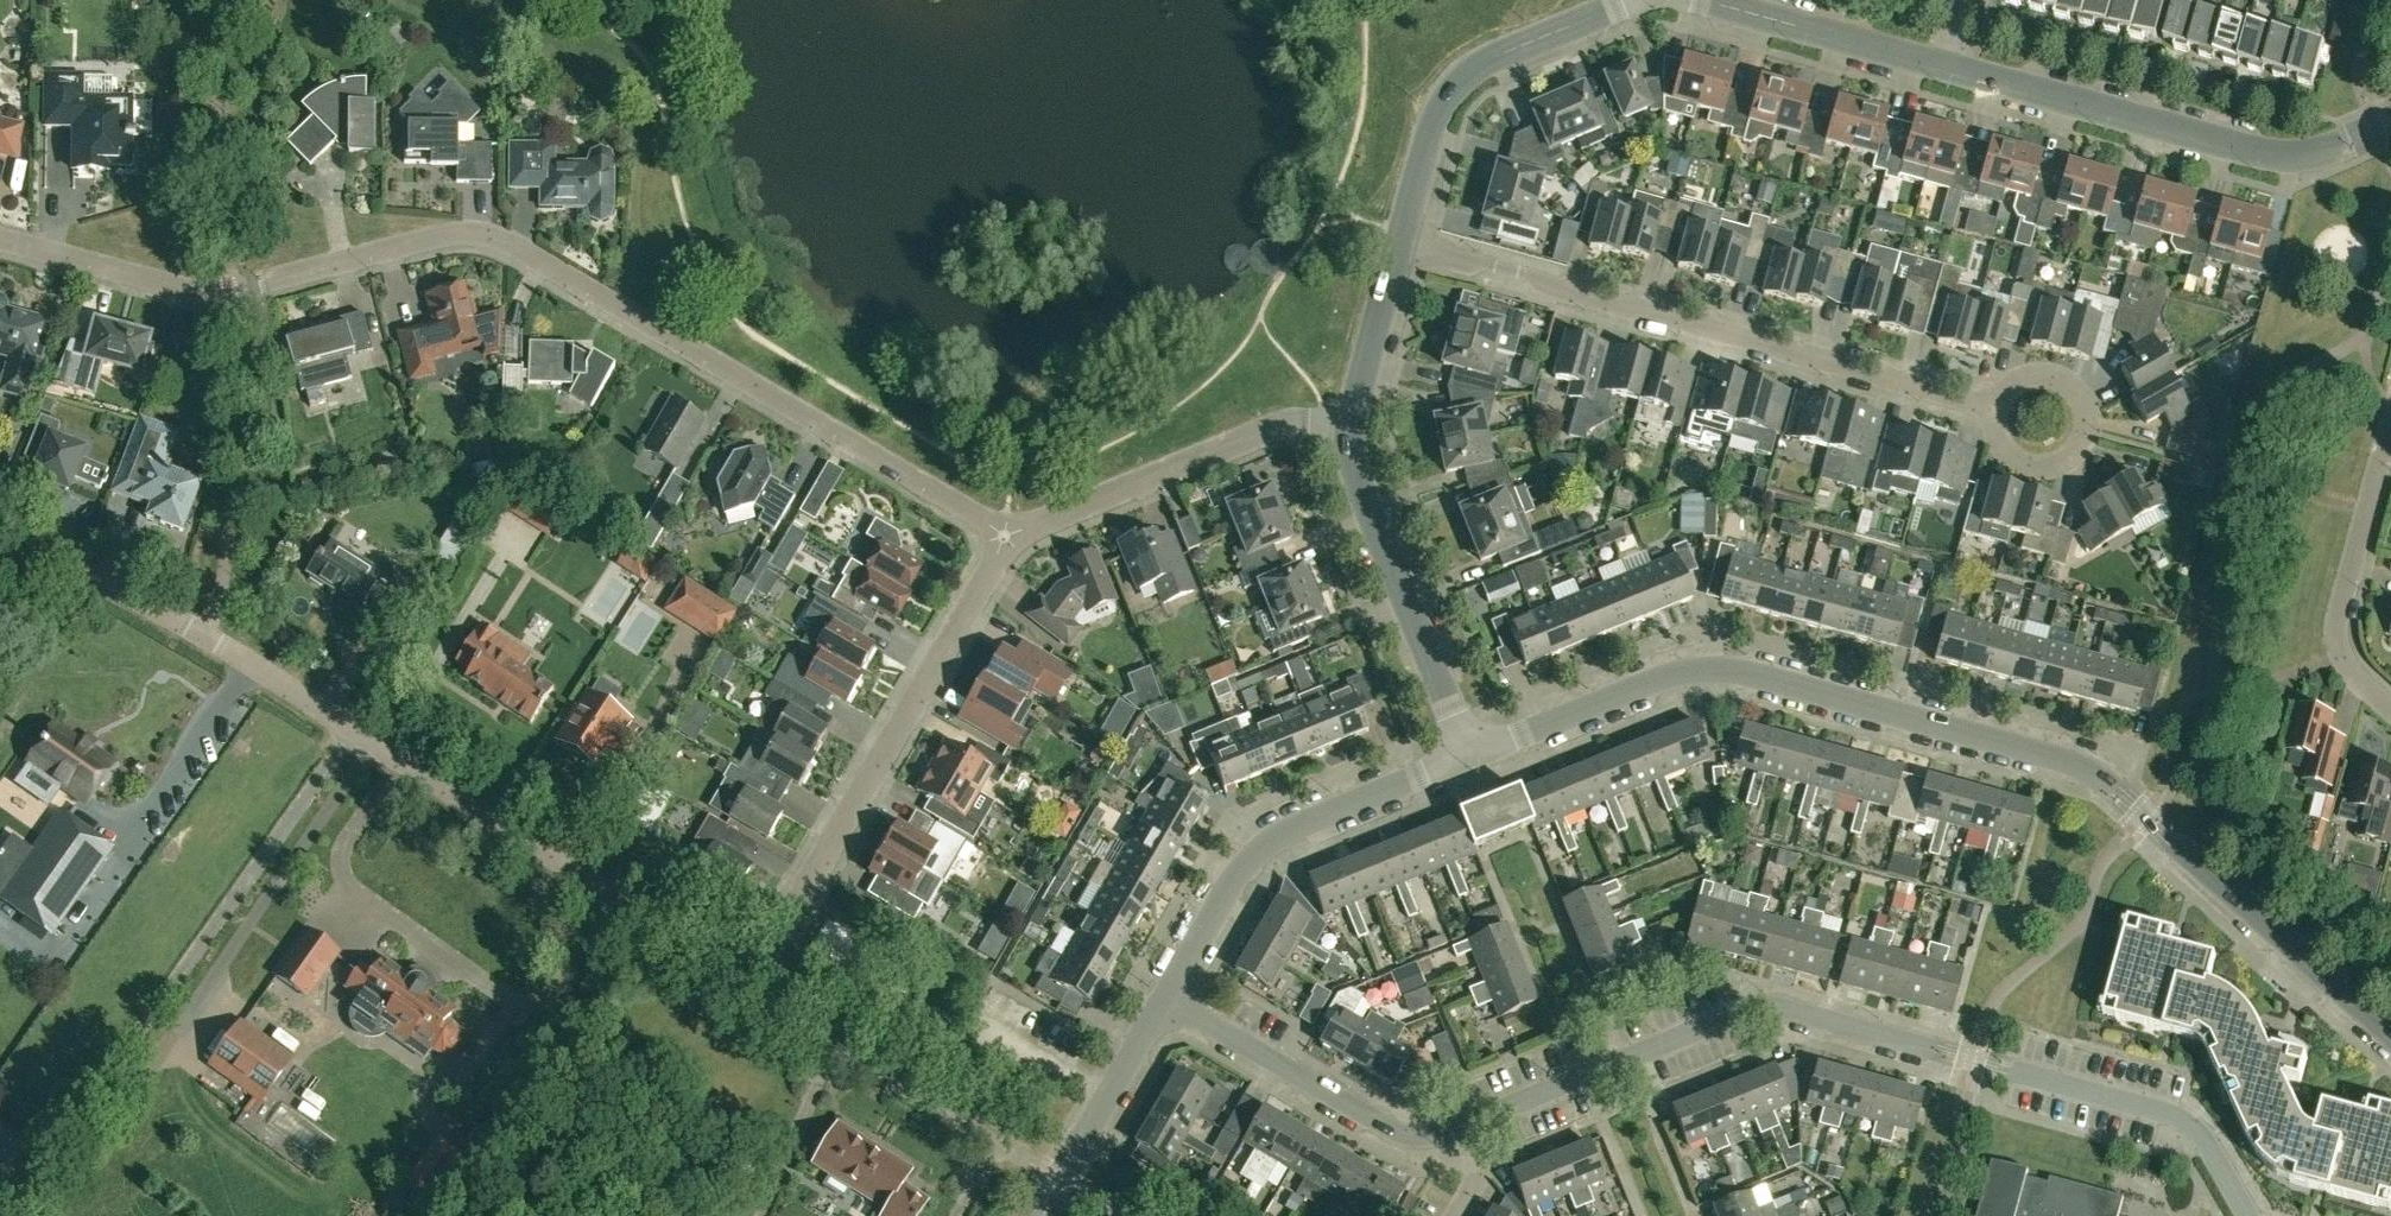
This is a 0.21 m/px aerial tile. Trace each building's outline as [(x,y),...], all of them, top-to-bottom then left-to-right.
[(2059,0),(2033,0),(2032,4),(2031,4),(2030,9),(2045,13),(2046,8),(2056,11),(2059,0)] [(2086,0),(2059,0),(2056,11),(2054,15),(2069,20),(2071,15),(2080,18),(2081,18),(2086,0)] [(2113,0),(2086,0),(2081,18),(2080,18),(2079,22),(2094,26),(2095,22),(2105,24),(2106,25),(2113,0)] [(2139,0),(2113,0),(2106,25),(2105,24),(2104,29),(2119,33),(2120,28),(2130,31),(2131,31),(2139,0)] [(2130,31),(2129,36),(2144,40),(2145,35),(2156,38),(2167,0),(2139,0),(2131,31),(2130,31)] [(2190,48),(2200,9),(2175,2),(2164,41),(2176,44),(2174,48),(2189,52),(2191,48),(2190,48)] [(2214,54),(2225,15),(2200,9),(2190,48),(2191,48),(2200,50),(2199,55),(2214,59),(2215,54),(2214,54)] [(2239,61),(2250,22),(2225,15),(2214,54),(2215,54),(2225,57),(2224,62),(2239,66),(2240,61),(2239,61)] [(2264,68),(2275,29),(2250,22),(2239,61),(2240,61),(2250,64),(2249,69),(2264,73),(2265,68),(2264,68)] [(2289,75),(2299,36),(2275,29),(2264,68),(2265,68),(2275,71),(2273,75),(2288,79),(2290,75),(2289,75)] [(2289,75),(2290,75),(2299,77),(2298,82),(2313,86),(2325,43),(2299,36),(2289,75)] [(1697,107),(1709,64),(1684,57),(1675,88),(1664,85),(1664,112),(1681,117),(1684,103),(1697,107)] [(1732,130),(1740,101),(1727,97),(1734,71),(1709,64),(1697,107),(1710,110),(1709,117),(1709,119),(1711,123),(1713,124),(1732,130)] [(1616,65),(1603,71),(1623,119),(1649,108),(1650,111),(1663,111),(1663,81),(1648,81),(1648,84),(1641,87),(1632,65),(1624,68),(1616,65)] [(82,77),(68,76),(46,76),(46,126),(74,126),(73,169),(75,169),(75,164),(87,164),(87,165),(87,166),(88,167),(89,169),(91,169),(109,170),(109,165),(116,165),(121,164),(125,162),(128,159),(130,155),(131,151),(131,137),(136,137),(136,132),(131,132),(131,103),(105,103),(105,98),(82,98),(82,77)] [(1774,128),(1786,85),(1760,78),(1753,104),(1740,101),(1732,130),(1730,137),(1751,143),(1758,139),(1758,137),(1772,140),(1775,128),(1774,128)] [(320,109),(286,142),(310,166),(338,139),(341,142),(349,142),(349,152),(373,152),(373,105),(364,105),(364,81),(359,81),(347,82),(347,81),(337,84),(337,85),(327,89),(322,92),(328,103),(320,109)] [(1809,151),(1817,122),(1804,118),(1811,92),(1786,85),(1774,128),(1775,128),(1788,132),(1786,138),(1787,140),(1789,145),(1791,146),(1809,151)] [(404,162),(420,163),(457,163),(457,182),(492,182),(492,144),(463,144),(463,124),(475,112),(450,86),(429,106),(417,94),(399,112),(408,121),(408,143),(405,143),(404,162)] [(1555,91),(1575,139),(1600,128),(1605,139),(1619,133),(1603,96),(1590,102),(1583,86),(1575,89),(1568,86),(1555,91)] [(1560,145),(1575,139),(1555,91),(1543,97),(1540,104),(1532,108),(1541,130),(1540,133),(1516,143),(1528,156),(1557,165),(1555,163),(1562,160),(1564,154),(1560,145)] [(1851,149),(1863,106),(1837,99),(1830,125),(1817,122),(1809,151),(1808,155),(1821,159),(1826,142),(1851,149)] [(1886,172),(1894,143),(1881,139),(1888,113),(1863,106),(1851,149),(1876,156),(1872,168),(1886,172)] [(1928,170),(1939,127),(1914,120),(1907,146),(1894,143),(1886,172),(1884,178),(1896,181),(1897,175),(1924,182),(1927,170),(1928,170)] [(14,156),(22,126),(0,121),(0,153),(14,156)] [(1963,193),(1970,164),(1957,160),(1965,134),(1939,127),(1928,170),(1927,170),(1924,182),(1963,193)] [(2004,191),(2016,148),(1991,141),(1983,167),(1970,164),(1963,193),(1975,196),(1973,202),(1986,205),(1990,187),(2004,191)] [(541,206),(589,206),(589,209),(591,216),(593,217),(599,220),(602,221),(608,218),(610,216),(612,209),(613,161),(612,155),(601,150),(590,154),(589,161),(589,163),(557,163),(557,145),(511,144),(510,187),(541,188),(541,206)] [(2035,227),(2047,185),(2034,181),(2042,155),(2016,148),(2004,191),(2017,194),(2013,209),(2017,217),(2023,219),(2022,224),(2035,227)] [(1671,152),(1666,174),(1683,178),(1688,157),(1671,152)] [(1553,179),(1557,165),(1528,156),(1524,168),(1521,170),(1498,164),(1496,172),(1489,176),(1485,189),(1535,203),(1542,177),(1553,179)] [(1700,159),(1691,157),(1685,179),(1694,181),(1700,159)] [(1726,158),(1724,164),(1732,166),(1732,164),(1729,158),(1726,158)] [(2081,212),(2093,169),(2067,162),(2060,188),(2047,185),(2035,227),(2036,227),(2036,228),(2047,230),(2051,228),(2054,216),(2060,217),(2065,215),(2067,208),(2081,212)] [(1738,180),(1741,171),(1735,169),(1733,179),(1738,180)] [(2116,235),(2124,206),(2111,202),(2118,176),(2093,169),(2081,212),(2106,219),(2103,231),(2116,235)] [(1629,214),(1629,213),(1601,206),(1607,185),(1592,181),(1583,213),(1598,217),(1590,247),(1619,255),(1620,250),(1619,250),(1629,214)] [(2153,249),(2158,233),(2170,190),(2144,183),(2137,209),(2124,206),(2116,235),(2115,239),(2153,249)] [(1528,229),(1535,203),(1485,189),(1482,202),(1486,209),(1483,217),(1500,222),(1496,239),(1534,249),(1538,232),(1528,229)] [(2175,252),(2193,257),(2201,227),(2188,223),(2195,197),(2170,190),(2158,233),(2171,236),(2170,243),(2175,252)] [(1678,204),(1663,200),(1634,192),(1629,213),(1629,214),(1619,250),(1620,250),(1648,258),(1656,228),(1671,232),(1678,204)] [(1833,199),(1821,196),(1817,211),(1829,214),(1833,199)] [(1718,217),(1693,210),(1695,205),(1679,201),(1678,204),(1671,232),(1670,235),(1685,239),(1678,266),(1706,274),(1716,237),(1717,237),(1721,221),(1718,217)] [(2232,264),(2235,254),(2246,211),(2221,204),(2220,208),(2214,230),(2201,227),(2193,257),(2206,259),(2207,257),(2232,264)] [(2256,273),(2270,277),(2278,248),(2277,248),(2265,244),(2272,218),(2246,211),(2235,254),(2232,264),(2231,266),(2256,273)] [(1756,263),(1768,219),(1752,215),(1748,228),(1721,221),(1717,237),(1716,237),(1706,274),(1704,278),(1734,286),(1741,259),(1756,263)] [(1899,217),(1894,234),(1903,236),(1905,228),(1908,219),(1902,218),(1899,217)] [(1803,261),(1789,257),(1794,239),(1781,235),(1782,231),(1767,227),(1769,220),(1768,219),(1756,263),(1771,267),(1763,295),(1793,303),(1794,298),(1793,298),(1803,261)] [(1852,255),(1824,247),(1821,237),(1810,234),(1803,261),(1793,298),(1794,298),(1822,306),(1829,278),(1844,282),(1852,255)] [(1852,255),(1844,282),(1859,286),(1852,314),(1880,321),(1880,322),(1890,285),(1891,285),(1892,281),(1899,256),(1898,255),(1897,256),(1888,254),(1880,258),(1879,262),(1852,255)] [(1880,321),(1878,326),(1908,334),(1915,306),(1930,311),(1931,308),(1937,283),(1938,279),(1913,272),(1914,267),(1909,259),(1899,256),(1892,281),(1891,285),(1890,285),(1880,322),(1880,321)] [(1937,283),(1931,308),(1946,312),(1938,342),(1937,342),(1967,350),(1968,346),(1967,345),(1968,342),(1977,309),(1982,292),(1966,287),(1958,285),(1962,270),(1942,265),(1942,267),(1938,279),(1937,283)] [(2120,299),(2118,309),(2113,327),(2131,332),(2137,342),(2131,346),(2139,359),(2121,369),(2135,394),(2136,395),(2169,376),(2169,377),(2173,374),(2154,342),(2150,335),(2163,288),(2126,278),(2120,299)] [(2075,296),(2046,288),(2047,286),(2031,282),(2029,290),(2026,302),(2024,310),(2039,314),(2031,344),(2059,352),(2071,311),(2075,296)] [(422,327),(420,327),(399,333),(402,342),(412,379),(420,376),(435,373),(431,359),(461,351),(460,348),(482,342),(485,351),(496,348),(497,313),(476,318),(472,304),(468,305),(463,286),(427,295),(433,316),(435,316),(437,326),(423,329),(422,327)] [(1968,342),(1967,345),(1968,346),(1996,353),(1999,342),(2004,326),(2019,330),(2024,310),(2026,302),(2029,290),(2016,286),(2011,289),(2008,298),(1997,295),(1996,289),(1984,286),(1982,292),(1977,309),(1968,342)] [(45,342),(50,324),(17,316),(18,312),(7,309),(7,303),(5,297),(0,295),(0,355),(10,357),(1,391),(26,398),(37,358),(41,359),(45,342)] [(1525,317),(1516,315),(1517,311),(1478,300),(1474,315),(1458,310),(1457,314),(1448,323),(1445,336),(1468,342),(1495,349),(1497,340),(1513,344),(1518,342),(1525,317)] [(2118,309),(2092,302),(2088,316),(2071,311),(2059,352),(2088,360),(2095,332),(2111,336),(2113,327),(2118,309)] [(372,348),(370,342),(363,315),(342,321),(343,326),(302,336),(303,340),(287,344),(293,369),(295,368),(301,391),(352,378),(346,355),(372,348)] [(71,342),(54,385),(79,391),(87,359),(103,363),(141,373),(143,365),(148,367),(154,345),(148,344),(149,342),(150,336),(130,331),(131,329),(116,325),(115,327),(95,321),(90,342),(89,346),(72,342),(71,342)] [(1609,347),(1592,342),(1567,335),(1555,378),(1572,383),(1569,397),(1594,403),(1598,390),(1597,390),(1609,347)] [(1495,349),(1468,342),(1445,336),(1441,349),(1445,356),(1443,364),(1466,371),(1468,374),(1464,390),(1495,395),(1498,395),(1506,367),(1491,363),(1495,349)] [(574,343),(538,342),(530,342),(529,372),(523,372),(523,364),(504,364),(502,399),(522,400),(523,377),(528,378),(528,382),(573,384),(573,377),(579,377),(570,393),(592,406),(615,367),(592,354),(590,359),(574,350),(574,343)] [(1639,401),(1651,358),(1609,347),(1597,390),(1598,390),(1639,401)] [(1662,432),(1664,423),(1678,426),(1693,369),(1651,358),(1639,401),(1634,421),(1648,425),(1647,428),(1662,432)] [(1734,422),(1746,379),(1704,367),(1689,422),(1713,429),(1716,417),(1733,422),(1734,422)] [(2183,401),(2169,377),(2169,376),(2136,395),(2135,394),(2131,397),(2146,423),(2164,413),(2172,426),(2170,435),(2196,442),(2204,415),(2201,410),(2202,409),(2193,395),(2183,401)] [(1770,455),(1776,434),(1788,391),(1746,379),(1734,422),(1733,422),(1729,437),(1757,444),(1755,451),(1770,455)] [(1548,384),(1538,382),(1534,395),(1545,398),(1548,384)] [(1495,395),(1464,390),(1456,389),(1461,410),(1458,413),(1435,418),(1436,426),(1432,433),(1435,446),(1485,437),(1484,432),(1491,407),(1495,395)] [(1828,448),(1840,405),(1798,393),(1785,436),(1828,448)] [(45,396),(39,409),(50,413),(55,401),(45,396)] [(705,420),(671,400),(643,448),(677,468),(705,420)] [(1846,453),(1837,484),(1862,490),(1866,476),(1882,416),(1840,405),(1828,448),(1846,453)] [(41,415),(24,457),(35,461),(38,467),(37,469),(34,475),(40,477),(37,483),(68,495),(68,493),(66,493),(73,477),(100,488),(103,481),(106,482),(108,477),(106,476),(108,468),(81,457),(84,450),(58,439),(60,423),(41,415)] [(177,432),(141,418),(118,477),(137,485),(133,497),(152,504),(147,518),(182,531),(186,522),(191,524),(203,493),(198,491),(201,482),(170,470),(171,469),(166,467),(166,469),(163,468),(177,432)] [(1585,425),(1571,421),(1568,432),(1582,436),(1585,425)] [(1916,494),(1931,440),(1889,428),(1872,487),(1889,492),(1891,487),(1916,494)] [(2196,442),(2170,435),(2169,435),(2165,448),(2193,456),(2197,442),(2196,442)] [(1476,483),(1507,475),(1502,461),(1491,463),(1485,437),(1435,446),(1437,460),(1444,464),(1446,472),(1469,468),(1473,469),(1476,483)] [(1935,505),(1937,500),(1959,506),(1974,451),(1931,440),(1916,494),(1915,500),(1935,505)] [(717,465),(720,478),(717,484),(724,514),(754,506),(764,512),(758,521),(775,531),(795,496),(769,481),(771,477),(763,448),(734,456),(730,462),(717,465)] [(505,490),(519,468),(500,455),(479,461),(483,476),(486,478),(505,490)] [(1552,455),(1562,489),(1569,488),(1578,455),(1552,455)] [(2194,469),(2162,460),(2158,476),(2190,485),(2194,469)] [(2146,520),(2145,515),(2167,503),(2156,483),(2142,491),(2132,473),(2106,488),(2108,492),(2109,492),(2130,529),(2134,536),(2139,533),(2143,529),(2145,525),(2146,520)] [(651,550),(689,484),(673,474),(634,540),(651,550)] [(1466,537),(1514,518),(1524,514),(1507,475),(1476,483),(1476,484),(1479,483),(1484,496),(1483,500),(1460,509),(1463,517),(1460,524),(1466,537)] [(2006,544),(2010,531),(2021,490),(1993,482),(1985,509),(1970,505),(1963,532),(1989,539),(2006,544)] [(831,493),(816,484),(800,511),(815,520),(831,493)] [(1237,530),(1285,511),(1280,498),(1273,495),(1269,487),(1247,496),(1243,494),(1238,496),(1239,500),(1227,505),(1237,530)] [(1810,511),(1813,499),(1769,487),(1767,497),(1765,501),(1809,513),(1810,511)] [(2049,561),(2057,529),(2042,525),(2050,498),(2021,490),(2010,531),(2024,534),(2021,548),(2050,556),(2048,561),(2049,561)] [(2091,551),(2130,529),(2109,492),(2108,492),(2083,507),(2093,524),(2080,532),(2091,551)] [(1763,508),(1765,501),(1767,497),(1752,493),(1749,505),(1763,509),(1763,508)] [(1703,533),(1704,495),(1686,495),(1684,533),(1703,533)] [(540,497),(526,521),(549,535),(563,510),(540,497)] [(1239,576),(1279,559),(1273,546),(1291,539),(1287,531),(1290,524),(1285,511),(1237,530),(1243,546),(1233,550),(1243,574),(1238,575),(1239,576)] [(1540,553),(1534,539),(1524,514),(1514,518),(1466,537),(1471,550),(1478,553),(1481,561),(1498,554),(1503,568),(1540,553)] [(1590,515),(1582,514),(1576,520),(1579,529),(1588,530),(1593,523),(1590,515)] [(1190,517),(1176,523),(1188,551),(1202,545),(1190,517)] [(906,592),(906,591),(921,566),(894,550),(900,540),(898,532),(876,519),(866,536),(881,545),(867,569),(906,592)] [(1792,536),(1795,525),(1782,522),(1779,533),(1792,536)] [(1795,525),(1792,536),(1804,540),(1807,529),(1795,525)] [(1610,532),(1614,542),(1626,537),(1622,527),(1610,532)] [(1152,529),(1119,542),(1138,589),(1155,582),(1164,603),(1194,590),(1170,533),(1156,539),(1152,529)] [(2057,529),(2049,561),(2064,565),(2073,533),(2057,529)] [(1598,549),(1614,542),(1610,532),(1594,538),(1598,549)] [(1925,545),(1908,532),(1906,535),(1906,540),(1907,544),(1911,546),(1915,548),(1918,548),(1923,547),(1925,545)] [(1841,550),(1844,539),(1832,536),(1829,546),(1841,550)] [(1844,539),(1841,550),(1853,553),(1856,542),(1844,539)] [(418,580),(388,561),(381,573),(332,542),(323,556),(319,554),(308,573),(310,574),(310,579),(322,587),(326,585),(341,594),(338,597),(359,610),(368,595),(396,613),(418,580)] [(1651,565),(1669,608),(1693,598),(1684,575),(1698,570),(1686,542),(1672,548),(1675,555),(1651,565)] [(1746,608),(1758,563),(1733,556),(1735,548),(1720,544),(1712,573),(1726,577),(1720,601),(1746,608)] [(1562,551),(1566,562),(1578,557),(1574,547),(1562,551)] [(1894,553),(1877,548),(1874,559),(1891,563),(1894,553)] [(742,609),(755,587),(773,557),(758,549),(728,600),(742,609)] [(792,559),(778,551),(770,563),(785,572),(792,559)] [(1555,566),(1566,562),(1562,551),(1551,556),(1555,566)] [(1040,598),(1028,615),(1068,645),(1080,629),(1079,628),(1090,623),(1092,620),(1088,612),(1114,601),(1116,600),(1096,552),(1067,563),(1075,582),(1061,587),(1059,585),(1046,602),(1040,598)] [(1269,609),(1317,589),(1312,577),(1305,574),(1301,566),(1284,573),(1279,559),(1239,576),(1244,589),(1259,583),(1269,609)] [(906,592),(867,569),(853,561),(844,575),(847,577),(834,600),(859,615),(867,603),(895,620),(910,593),(906,591),(906,592)] [(1919,561),(1916,570),(1932,574),(1934,565),(1919,561)] [(1770,615),(1783,570),(1758,563),(1746,608),(1770,615)] [(1645,618),(1669,608),(1651,565),(1627,575),(1645,618)] [(1527,566),(1515,570),(1519,581),(1531,576),(1527,566)] [(1795,621),(1807,577),(1783,570),(1770,615),(1795,621)] [(1621,627),(1645,618),(1627,575),(1603,584),(1621,627)] [(831,595),(836,586),(819,577),(812,588),(829,598),(831,595)] [(1820,628),(1832,583),(1807,577),(1795,621),(1820,628)] [(717,641),(735,613),(685,581),(667,609),(717,641)] [(1910,588),(1897,584),(1886,581),(1882,597),(1869,642),(1895,649),(1901,625),(1916,629),(1924,600),(1908,596),(1910,588)] [(2007,595),(2010,584),(1997,581),(1994,592),(2007,595)] [(1845,635),(1857,590),(1832,583),(1820,628),(1845,635)] [(1597,637),(1621,627),(1603,584),(1580,594),(1597,637)] [(2010,584),(2007,595),(2019,598),(2022,587),(2010,584)] [(808,592),(801,587),(796,595),(804,599),(808,592)] [(2058,602),(2061,591),(2049,588),(2046,598),(2058,602)] [(1317,589),(1269,609),(1279,634),(1269,638),(1275,652),(1311,637),(1306,624),(1322,617),(1319,609),(1322,602),(1317,589)] [(1869,642),(1882,597),(1857,590),(1845,635),(1869,642)] [(2061,591),(2058,602),(2070,605),(2073,594),(2061,591)] [(1573,647),(1597,637),(1580,594),(1556,604),(1573,647)] [(858,674),(858,673),(873,647),(843,629),(851,616),(817,596),(803,620),(812,626),(803,643),(821,653),(822,653),(858,674)] [(1960,667),(1973,622),(1948,615),(1950,607),(1935,603),(1927,632),(1941,636),(1935,660),(1960,667)] [(1550,656),(1573,647),(1556,604),(1532,613),(1550,656)] [(2106,622),(2108,611),(2096,608),(2093,619),(2106,622)] [(2108,611),(2106,622),(2118,625),(2121,615),(2108,611)] [(1525,666),(1550,656),(1532,613),(1509,623),(1506,615),(1491,621),(1502,649),(1516,644),(1525,666)] [(1985,674),(1997,629),(1973,622),(1960,667),(1985,674)] [(491,644),(498,634),(483,624),(476,634),(474,633),(456,661),(470,670),(465,677),(485,690),(484,692),(531,723),(553,689),(522,669),(524,666),(491,644)] [(2010,680),(2022,635),(1997,629),(1985,674),(2010,680)] [(2034,687),(2047,642),(2022,635),(2010,680),(2034,687)] [(2059,694),(2072,649),(2047,642),(2034,687),(2059,694)] [(1023,643),(1015,657),(1002,650),(987,676),(987,677),(1024,699),(1027,701),(1034,688),(1043,693),(1046,688),(1058,695),(1072,671),(1023,643)] [(2084,701),(2096,656),(2072,649),(2059,694),(2084,701)] [(862,675),(858,673),(858,674),(822,653),(821,653),(814,666),(802,659),(800,662),(788,655),(774,680),(807,699),(816,685),(846,703),(862,675)] [(2109,707),(2121,662),(2096,656),(2084,701),(2109,707)] [(1285,664),(1289,674),(1305,668),(1301,658),(1285,664)] [(2150,714),(2163,666),(2147,661),(2145,669),(2121,662),(2109,707),(2134,715),(2136,710),(2150,714)] [(1277,679),(1289,674),(1285,664),(1273,669),(1277,679)] [(1163,699),(1153,673),(1131,681),(1134,690),(1123,694),(1139,709),(1163,699)] [(1326,697),(1343,740),(1368,730),(1359,708),(1372,702),(1361,674),(1346,680),(1349,688),(1326,697)] [(960,716),(967,720),(1015,749),(1025,733),(1010,724),(1024,699),(987,677),(987,676),(985,675),(969,702),(960,716)] [(807,699),(774,680),(773,679),(763,695),(773,701),(759,726),(811,756),(826,730),(799,714),(807,699)] [(1229,679),(1211,687),(1217,701),(1235,694),(1229,679)] [(1343,740),(1326,697),(1322,689),(1299,699),(1302,707),(1319,750),(1343,740)] [(620,765),(624,759),(641,732),(627,723),(629,719),(588,692),(577,708),(575,707),(565,722),(568,724),(557,740),(596,765),(603,754),(620,765)] [(1119,700),(1113,710),(1130,720),(1136,709),(1119,700)] [(1172,701),(1143,713),(1164,736),(1183,729),(1172,701)] [(2344,738),(2328,733),(2333,715),(2301,706),(2290,748),(2312,754),(2305,778),(2331,785),(2344,738)] [(1296,760),(1319,750),(1302,707),(1278,716),(1296,760)] [(1272,769),(1296,760),(1278,716),(1254,726),(1272,769)] [(1254,726),(1242,731),(1237,718),(1225,723),(1248,779),(1272,769),(1254,726)] [(1670,731),(1685,769),(1711,758),(1695,721),(1670,731)] [(1223,789),(1248,779),(1225,723),(1200,733),(1203,738),(1189,744),(1201,772),(1214,766),(1223,789)] [(28,762),(12,785),(46,808),(61,786),(81,799),(86,792),(91,796),(114,764),(92,749),(90,752),(54,726),(28,762)] [(814,758),(811,756),(759,726),(758,727),(777,737),(768,751),(753,743),(738,769),(761,783),(762,783),(771,769),(798,785),(814,758)] [(1744,726),(1733,765),(1755,771),(1750,787),(1760,790),(1765,774),(1760,772),(1771,733),(1744,726)] [(1665,777),(1685,769),(1670,731),(1644,741),(1659,779),(1665,777)] [(1786,779),(1797,740),(1771,733),(1760,772),(1765,774),(1786,779)] [(1797,740),(1786,779),(1807,785),(1802,802),(1812,804),(1817,788),(1812,787),(1823,748),(1797,740)] [(932,766),(978,793),(987,778),(998,784),(1011,762),(983,746),(976,758),(946,741),(932,766)] [(1644,741),(1619,751),(1635,789),(1655,781),(1661,797),(1671,793),(1665,777),(1659,779),(1644,741)] [(1107,775),(1117,781),(1132,754),(1123,748),(1107,775)] [(1838,794),(1849,755),(1823,748),(1812,787),(1817,788),(1838,794)] [(1614,797),(1635,789),(1619,751),(1594,762),(1609,799),(1614,797)] [(1024,753),(1020,761),(1036,770),(1040,763),(1024,753)] [(1849,755),(1838,794),(1859,800),(1855,816),(1865,819),(1869,802),(1864,801),(1875,762),(1849,755)] [(664,756),(653,776),(667,783),(678,763),(664,756)] [(1140,794),(1193,825),(1207,803),(1185,790),(1193,777),(1167,762),(1159,776),(1140,794)] [(1594,762),(1569,772),(1584,809),(1604,801),(1611,817),(1621,813),(1614,797),(1609,799),(1594,762)] [(1916,815),(1927,776),(1926,776),(1925,781),(1901,774),(1902,769),(1875,762),(1864,801),(1869,802),(1890,808),(1887,817),(1914,825),(1917,815),(1916,815)] [(2365,762),(2359,781),(2354,780),(2348,802),(2344,801),(2339,818),(2360,824),(2357,835),(2390,845),(2390,806),(2386,805),(2390,788),(2390,769),(2365,762)] [(761,783),(738,769),(730,765),(723,778),(737,786),(731,796),(738,800),(737,804),(730,817),(767,838),(783,812),(754,795),(761,783)] [(994,802),(978,793),(932,766),(917,791),(942,805),(935,817),(973,839),(994,802)] [(1723,768),(1712,769),(1714,786),(1725,785),(1723,768)] [(1564,818),(1584,809),(1569,772),(1544,782),(1559,820),(1564,818)] [(1110,792),(1117,781),(1107,775),(1101,786),(1110,792)] [(1927,776),(1916,815),(1917,815),(1937,821),(1933,837),(1943,840),(1948,824),(1942,822),(1953,783),(1927,776)] [(635,806),(638,808),(658,820),(673,795),(649,781),(635,806)] [(1544,782),(1520,792),(1519,792),(1532,824),(1531,825),(1533,830),(1554,822),(1561,837),(1571,833),(1564,818),(1559,820),(1544,782)] [(1969,830),(1979,791),(1953,783),(1942,822),(1948,824),(1969,830)] [(1750,787),(1746,804),(1756,807),(1760,790),(1750,787)] [(1519,792),(1520,792),(1518,789),(1488,801),(1502,836),(1531,825),(1532,824),(1519,792)] [(1979,791),(1969,830),(1990,835),(1985,852),(1995,855),(2000,838),(1995,837),(2005,798),(1979,791)] [(1671,793),(1661,797),(1668,813),(1677,809),(1671,793)] [(1180,848),(1193,825),(1140,794),(1137,801),(1138,806),(1147,811),(1140,824),(1180,848)] [(2313,806),(2310,817),(2312,817),(2318,819),(2316,825),(2314,833),(2309,832),(2308,837),(2306,842),(2308,843),(2311,844),(2309,850),(2308,855),(2312,856),(2317,857),(2326,825),(2327,821),(2330,822),(2332,814),(2336,799),(2317,794),(2313,806)] [(1995,837),(2000,838),(2022,844),(2032,805),(2005,798),(1995,837)] [(1473,848),(1474,848),(1502,836),(1488,801),(1459,814),(1460,816),(1473,848)] [(1802,802),(1798,818),(1808,821),(1812,804),(1802,802)] [(1096,808),(1087,823),(1097,829),(1106,814),(1096,808)] [(0,851),(0,897),(52,934),(113,849),(60,811),(34,849),(12,834),(0,851)] [(1621,813),(1611,817),(1617,833),(1627,829),(1621,813)] [(738,832),(709,815),(695,840),(711,850),(702,866),(738,887),(752,864),(739,856),(742,851),(731,844),(738,832)] [(1476,853),(1474,848),(1473,848),(1460,816),(1435,826),(1450,864),(1455,862),(1476,853)] [(1855,816),(1850,833),(1860,835),(1865,819),(1855,816)] [(945,867),(952,855),(962,838),(936,823),(926,840),(898,823),(891,835),(885,837),(880,845),(922,870),(923,870),(929,858),(945,867)] [(1087,823),(1081,834),(1091,840),(1097,829),(1087,823)] [(1167,870),(1180,848),(1140,824),(1127,846),(1167,870)] [(1435,826),(1410,837),(1425,874),(1446,866),(1452,882),(1462,878),(1455,862),(1450,864),(1435,826)] [(1571,833),(1561,837),(1567,853),(1577,849),(1571,833)] [(1405,882),(1425,874),(1410,837),(1385,847),(1400,884),(1405,882)] [(1933,837),(1928,854),(1938,857),(1943,840),(1933,837)] [(1746,844),(1742,858),(1758,862),(1762,849),(1746,844)] [(943,881),(923,870),(922,870),(880,845),(875,854),(877,860),(870,872),(898,889),(888,905),(914,920),(923,904),(928,907),(943,881)] [(1155,892),(1167,870),(1127,846),(1114,868),(1155,892)] [(1385,847),(1360,857),(1375,894),(1395,886),(1402,902),(1412,898),(1405,882),(1400,884),(1385,847)] [(1985,852),(1981,868),(1991,871),(1995,855),(1985,852)] [(1068,856),(1062,867),(1071,873),(1077,862),(1068,856)] [(1355,903),(1375,894),(1360,857),(1335,867),(1350,905),(1355,903)] [(2346,879),(2345,883),(2357,889),(2376,899),(2383,874),(2350,865),(2346,879)] [(1062,867),(1055,878),(1065,884),(1071,873),(1062,867)] [(1335,867),(1309,878),(1324,915),(1345,907),(1352,922),(1361,918),(1355,903),(1350,905),(1335,867)] [(1142,914),(1155,892),(1114,868),(1101,891),(1142,914)] [(1462,878),(1452,882),(1458,898),(1468,894),(1462,878)] [(1573,928),(1611,913),(1604,897),(1620,891),(1616,881),(1563,902),(1573,928)] [(1715,949),(1727,905),(1708,900),(1710,894),(1711,894),(1714,884),(1703,881),(1699,897),(1686,942),(1715,949)] [(1773,883),(1763,881),(1760,892),(1769,895),(1773,883)] [(1897,883),(1894,893),(1891,907),(1913,913),(1917,899),(1911,898),(1914,887),(1897,883)] [(1129,936),(1142,914),(1101,891),(1088,913),(1129,936)] [(1742,957),(1759,896),(1749,894),(1746,904),(1747,904),(1746,910),(1727,905),(1715,949),(1742,957)] [(1301,939),(1315,947),(1327,926),(1300,895),(1293,908),(1277,899),(1263,923),(1298,943),(1301,939)] [(1770,964),(1782,920),(1763,915),(1765,909),(1766,909),(1769,899),(1759,896),(1742,957),(1770,964)] [(1412,898),(1402,902),(1408,918),(1418,914),(1412,898)] [(1042,901),(1036,912),(1045,917),(1052,906),(1042,901)] [(1023,914),(1007,905),(1001,915),(1018,924),(1023,914)] [(1968,905),(1964,918),(1977,921),(1980,909),(1968,905)] [(1797,972),(1814,911),(1804,909),(1801,919),(1802,919),(1801,925),(1782,920),(1770,964),(1797,972)] [(1814,911),(1797,972),(1826,980),(1838,935),(1818,930),(1820,924),(1821,924),(1824,914),(1814,911)] [(1036,912),(1029,923),(1039,928),(1045,917),(1036,912)] [(1116,958),(1129,936),(1088,913),(1075,935),(1116,958)] [(1583,953),(1637,932),(1633,922),(1617,929),(1611,913),(1573,928),(1583,953)] [(1006,932),(1011,923),(1000,917),(995,926),(1006,932)] [(1361,918),(1352,922),(1358,938),(1368,934),(1361,918)] [(1316,947),(1315,947),(1301,939),(1298,943),(1263,923),(1250,946),(1285,966),(1296,948),(1311,956),(1316,947)] [(2107,1003),(2119,1006),(2116,1018),(2195,1040),(2196,1035),(2203,1034),(2212,1040),(2219,1053),(2210,1057),(2221,1080),(2225,1078),(2227,1082),(2233,1084),(2239,1097),(2231,1101),(2248,1140),(2259,1135),(2263,1144),(2262,1152),(2257,1155),(2258,1156),(2265,1165),(2267,1167),(2276,1174),(2278,1175),(2281,1169),(2286,1168),(2299,1173),(2296,1184),(2379,1207),(2382,1194),(2390,1197),(2390,1108),(2383,1106),(2370,1102),(2367,1115),(2324,1103),(2317,1129),(2312,1127),(2307,1123),(2303,1117),(2286,1080),(2287,1079),(2301,1083),(2308,1059),(2311,1048),(2291,1035),(2279,1032),(2274,1049),(2272,1050),(2259,1022),(2256,1017),(2252,1011),(2247,1005),(2243,1001),(2237,996),(2232,993),(2226,989),(2221,987),(2215,984),(2209,983),(2216,956),(2179,946),(2173,945),(2176,932),(2142,923),(2138,935),(2126,932),(2125,938),(2107,1003)] [(1478,967),(1516,951),(1505,925),(1452,947),(1456,957),(1472,950),(1478,967)] [(1645,928),(1637,932),(1639,937),(1647,934),(1645,928)] [(1867,991),(1884,931),(1874,928),(1871,938),(1873,938),(1871,944),(1851,939),(1839,983),(1867,991)] [(339,952),(307,930),(275,975),(306,997),(339,952)] [(1895,999),(1907,954),(1888,949),(1890,943),(1891,943),(1894,933),(1884,931),(1867,991),(1895,999)] [(1637,932),(1583,953),(1594,979),(1631,964),(1624,948),(1640,941),(1637,932)] [(1103,981),(1116,958),(1075,935),(1063,957),(1103,981)] [(1922,1006),(1939,946),(1929,943),(1926,953),(1928,953),(1926,959),(1907,954),(1895,999),(1922,1006)] [(1271,991),(1285,966),(1250,946),(1236,970),(1271,991)] [(1939,946),(1922,1006),(1951,1014),(1963,969),(1943,964),(1945,958),(1946,958),(1949,948),(1939,946)] [(1316,947),(1311,956),(1324,964),(1325,965),(1328,960),(1331,956),(1316,947)] [(1473,998),(1526,976),(1516,951),(1478,967),(1485,982),(1469,989),(1473,998)] [(1089,1003),(1103,981),(1063,957),(1049,980),(1042,975),(1035,989),(1061,1004),(1068,991),(1089,1003)] [(353,1014),(353,1016),(354,1022),(356,1028),(366,1034),(372,1035),(378,1034),(383,1031),(385,1030),(386,1028),(402,1039),(408,1030),(434,1049),(438,1051),(444,1052),(452,1049),(456,1045),(458,1041),(458,1036),(458,1031),(455,1027),(452,1024),(447,1020),(454,1009),(433,994),(434,992),(434,991),(434,989),(434,986),(434,984),(433,982),(432,980),(431,978),(420,970),(418,970),(414,970),(412,970),(410,970),(408,971),(406,972),(404,974),(383,959),(374,973),(363,965),(347,987),(361,998),(355,1006),(354,1008),(353,1010),(353,1012),(353,1014)] [(1324,964),(1320,970),(1336,980),(1342,969),(1328,960),(1325,965),(1324,964)] [(1417,962),(1396,970),(1406,995),(1410,994),(1427,987),(1417,962)] [(1616,985),(1611,972),(1599,977),(1604,990),(1616,985)] [(910,977),(899,973),(894,989),(905,993),(910,977)] [(1526,976),(1473,998),(1477,1008),(1493,1001),(1499,1017),(1537,1002),(1526,976)] [(1316,985),(1311,994),(1326,1003),(1331,994),(1316,985)] [(1427,987),(1410,994),(1417,1010),(1433,1003),(1427,987)] [(1364,1022),(1352,1015),(1363,996),(1350,988),(1338,994),(1323,1019),(1331,1024),(1320,1043),(1344,1057),(1364,1022)] [(1367,1071),(1395,1024),(1371,1010),(1364,1022),(1344,1057),(1367,1071)] [(1517,1025),(1512,1012),(1501,1017),(1506,1029),(1517,1025)] [(1395,1024),(1367,1071),(1391,1085),(1412,1050),(1396,1041),(1405,1026),(1396,1021),(1395,1024)] [(241,1023),(211,1064),(262,1100),(291,1059),(241,1023)] [(1445,1070),(1458,1065),(1451,1047),(1438,1052),(1445,1070)] [(1793,1059),(1774,1067),(1789,1103),(1796,1100),(1793,1059)] [(1829,1127),(1844,1071),(1817,1064),(1806,1103),(1823,1107),(1819,1124),(1829,1127)] [(1784,1138),(1779,1127),(1773,1111),(1789,1104),(1789,1103),(1774,1067),(1748,1077),(1775,1141),(1784,1138)] [(1163,1095),(1198,1115),(1212,1091),(1177,1071),(1163,1095)] [(1859,1117),(1870,1078),(1844,1071),(1829,1127),(1838,1129),(1843,1113),(1859,1117)] [(1765,1145),(1775,1141),(1748,1077),(1723,1087),(1739,1125),(1754,1118),(1765,1145)] [(1881,1141),(1896,1085),(1870,1078),(1859,1117),(1876,1122),(1871,1138),(1881,1141)] [(1896,1085),(1881,1141),(1891,1144),(1895,1127),(1912,1132),(1923,1093),(1896,1085)] [(1723,1131),(1739,1125),(1723,1087),(1698,1097),(1720,1151),(1729,1147),(1723,1131)] [(249,1114),(260,1099),(254,1095),(244,1111),(249,1114)] [(1184,1139),(1187,1134),(1198,1115),(1163,1095),(1149,1118),(1184,1139)] [(1710,1155),(1720,1151),(1698,1097),(1672,1108),(1687,1145),(1704,1139),(1710,1155)] [(1238,1139),(1258,1104),(1248,1098),(1228,1133),(1238,1139)] [(1251,1182),(1287,1121),(1263,1107),(1243,1142),(1255,1149),(1239,1175),(1251,1182)] [(1202,1143),(1187,1134),(1184,1139),(1149,1118),(1135,1142),(1157,1155),(1150,1167),(1169,1178),(1182,1156),(1176,1153),(1182,1143),(1197,1152),(1202,1143)] [(1290,1169),(1311,1134),(1287,1121),(1251,1182),(1263,1189),(1278,1162),(1290,1169)] [(928,1201),(903,1185),(911,1171),(837,1124),(826,1141),(819,1140),(814,1144),(812,1151),(816,1156),(813,1162),(881,1205),(874,1215),(918,1215),(928,1201)] [(1305,1198),(1334,1148),(1311,1134),(1290,1169),(1305,1178),(1296,1192),(1305,1198)] [(1563,1152),(1585,1206),(1594,1202),(1588,1186),(1604,1179),(1589,1142),(1563,1152)] [(1202,1143),(1197,1152),(1211,1160),(1216,1152),(1202,1143)] [(1337,1196),(1357,1162),(1334,1148),(1305,1198),(1314,1203),(1322,1188),(1337,1196)] [(1575,1210),(1585,1206),(1563,1152),(1538,1163),(1553,1200),(1569,1194),(1575,1210)] [(420,1194),(450,1215),(453,1215),(466,1198),(452,1187),(464,1171),(444,1156),(418,1192),(420,1194)] [(1977,1215),(2119,1215),(2124,1198),(2051,1178),(2050,1184),(2027,1178),(2029,1171),(1992,1161),(1977,1215)] [(1381,1175),(1357,1162),(1337,1196),(1350,1204),(1343,1215),(1357,1215),(1381,1175)] [(1553,1200),(1538,1163),(1512,1173),(1517,1186),(1527,1210),(1527,1211),(1529,1215),(1541,1215),(1537,1207),(1553,1200)] [(1842,1171),(1828,1168),(1826,1177),(1840,1181),(1842,1171)] [(1405,1189),(1381,1175),(1357,1215),(1389,1215),(1405,1189)] [(1728,1175),(1715,1180),(1720,1193),(1733,1187),(1728,1175)] [(1510,1191),(1506,1196),(1521,1213),(1527,1210),(1517,1186),(1510,1191)] [(1776,1211),(1791,1205),(1787,1196),(1757,1208),(1750,1192),(1713,1207),(1716,1215),(1764,1215),(1776,1211)] [(1303,1200),(1293,1194),(1285,1207),(1295,1213),(1303,1200)] [(1839,1195),(1824,1201),(1830,1215),(1845,1209),(1839,1195)]
